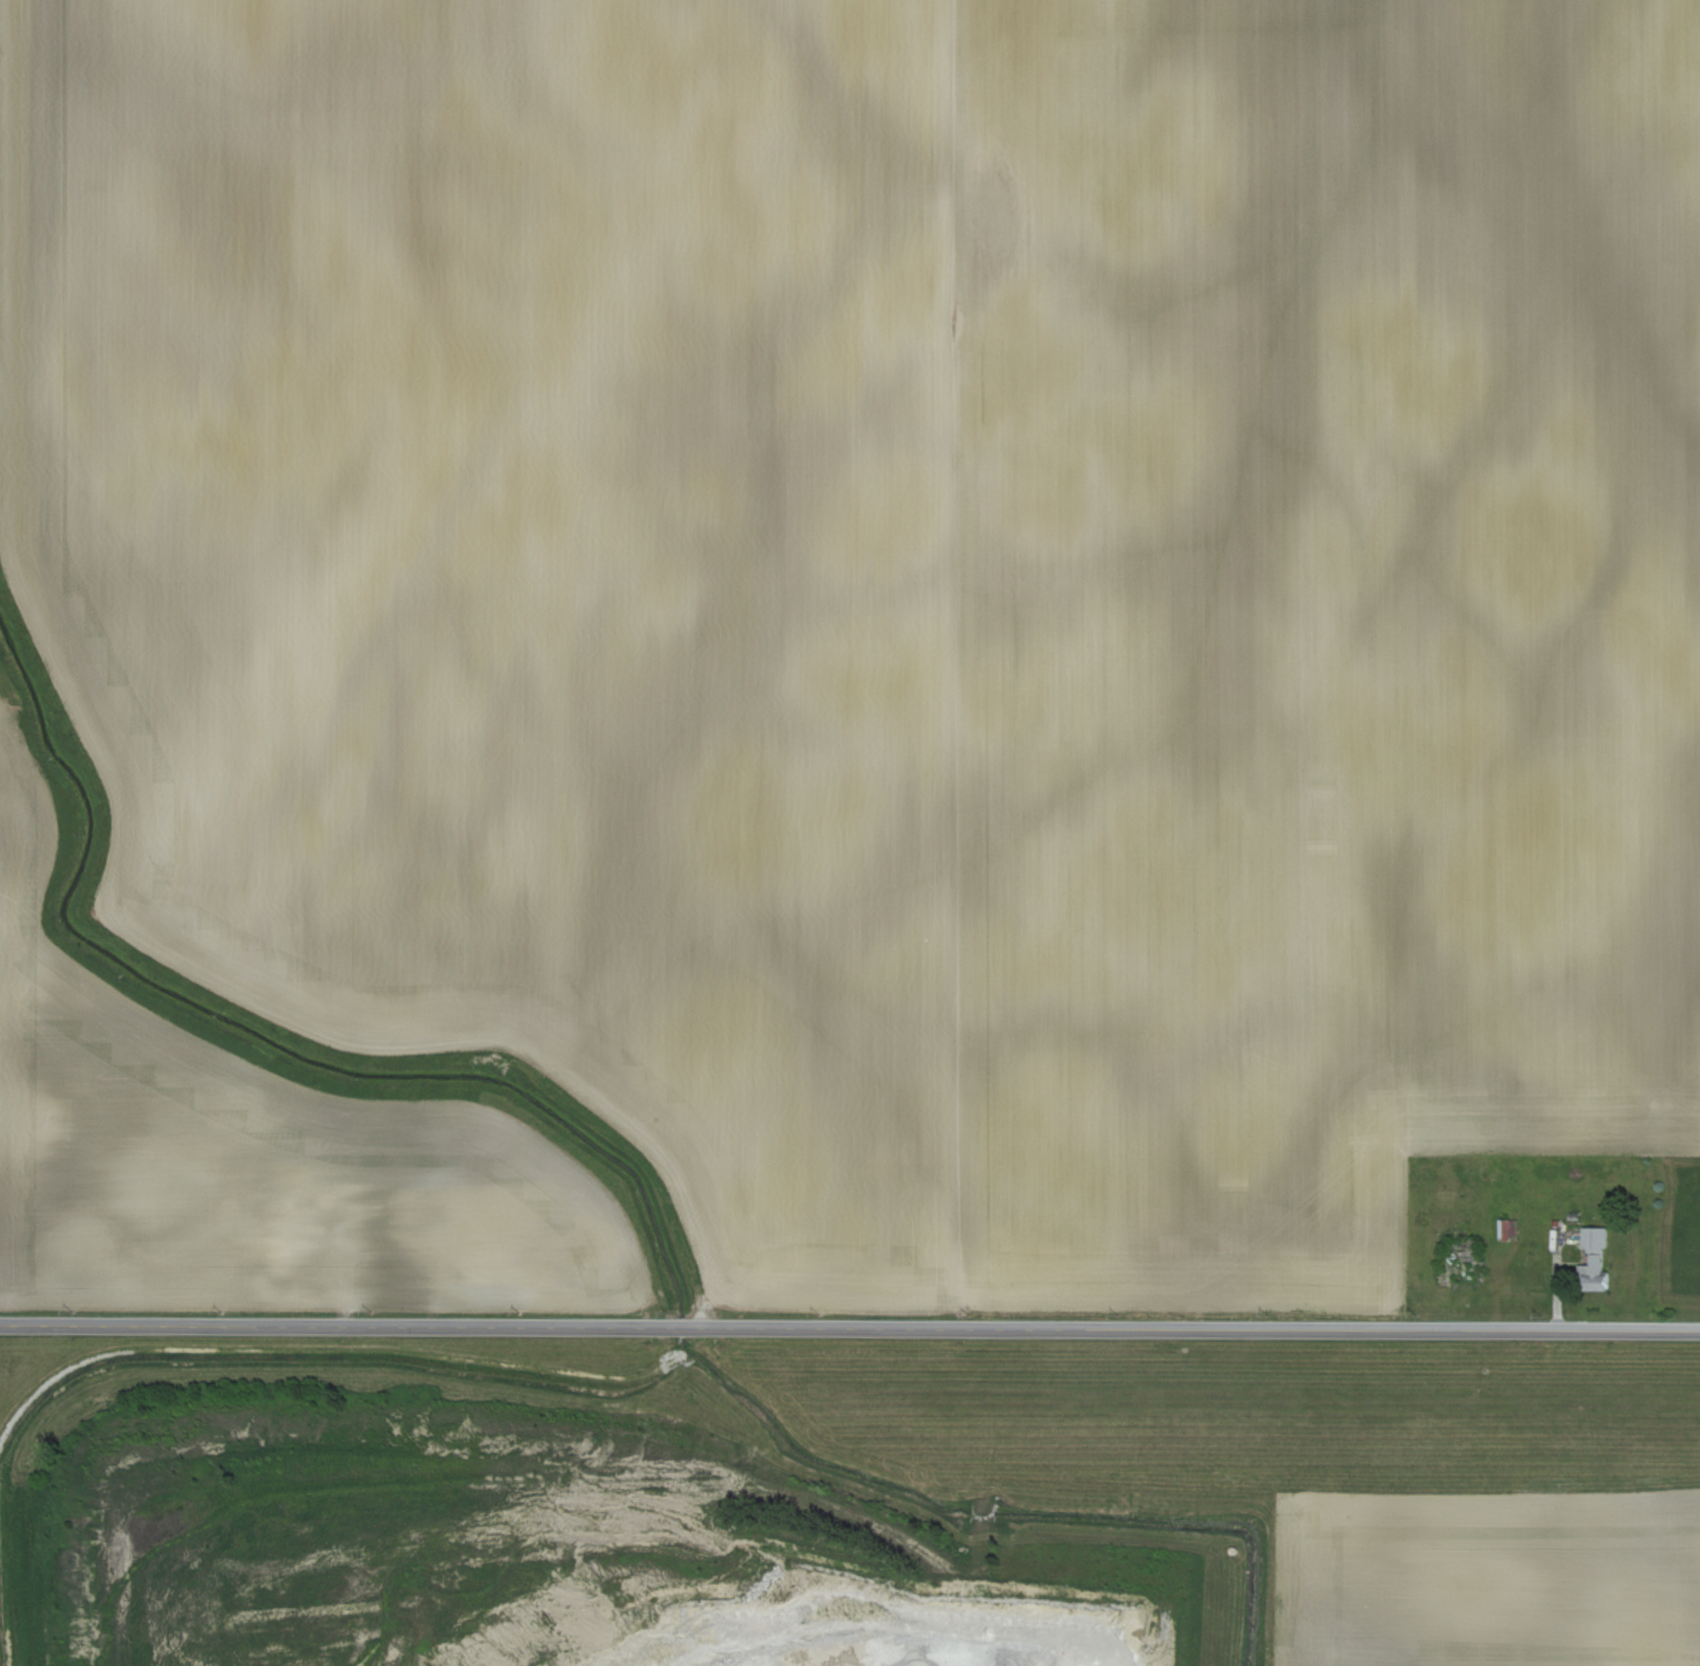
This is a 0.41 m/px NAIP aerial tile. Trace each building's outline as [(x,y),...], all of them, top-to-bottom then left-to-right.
[(1581,1228),(1582,1292),(1607,1292),(1607,1227),(1581,1228)]
